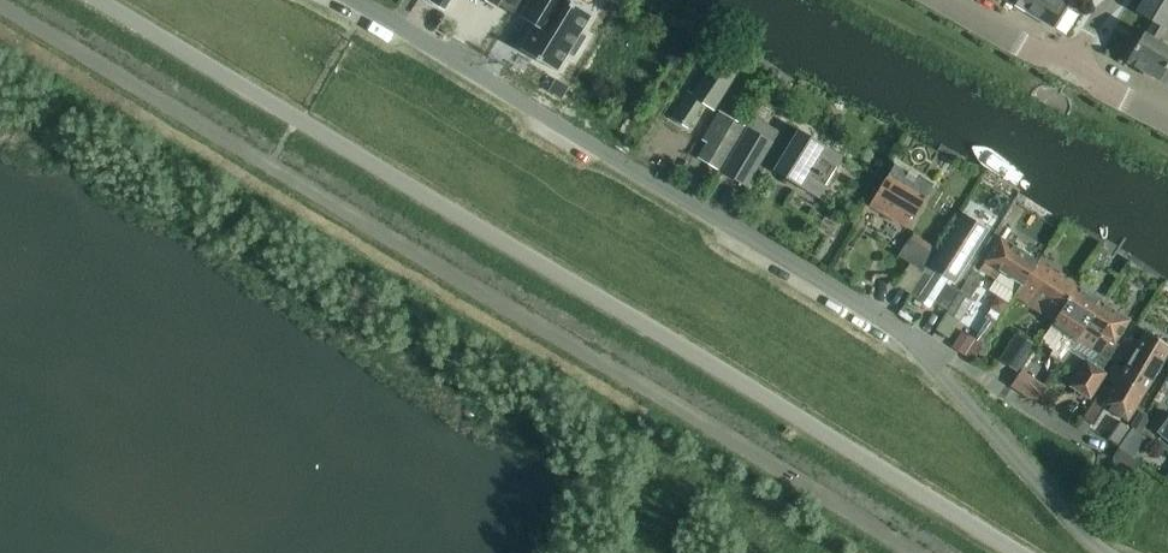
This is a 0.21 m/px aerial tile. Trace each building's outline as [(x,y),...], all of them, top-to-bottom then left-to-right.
[(444,9),(449,0),(428,0),(444,9)] [(499,4),(512,12),(520,0),(502,0),(499,4)] [(520,16),(522,17),(525,12),(535,18),(532,23),(535,24),(520,48),(556,70),(568,51),(574,54),(585,35),(579,32),(591,13),(570,0),(530,0),(520,16)] [(1055,28),(1071,0),(1007,0),(1055,28)] [(1148,30),(1162,37),(1167,27),(1167,0),(1142,0),(1136,11),(1153,21),(1148,30)] [(1126,60),(1143,70),(1142,72),(1152,78),(1153,76),(1158,79),(1167,63),(1167,40),(1162,37),(1148,30),(1147,33),(1143,31),(1126,60)] [(714,108),(739,69),(717,55),(693,93),(689,90),(673,115),(690,126),(705,102),(714,108)] [(556,77),(549,88),(563,97),(570,85),(556,77)] [(747,185),(773,142),(773,140),(758,131),(770,112),(773,106),(762,100),(754,113),(747,125),(747,128),(722,170),(747,185)] [(745,125),(720,110),(703,138),(708,141),(699,156),(719,169),(745,125)] [(819,196),(844,155),(799,128),(774,169),(819,196)] [(934,183),(895,160),(870,204),(908,226),(934,183)] [(917,280),(909,292),(917,298),(929,305),(932,300),(945,281),(948,277),(953,281),(987,228),(965,213),(931,265),(928,264),(917,280)] [(898,254),(923,270),(934,252),(909,236),(898,254)] [(1000,236),(980,268),(990,275),(995,277),(994,278),(1014,292),(1020,282),(1022,283),(1024,284),(1036,266),(1039,261),(1000,236)] [(1014,292),(1013,294),(1014,295),(1053,319),(1059,312),(1060,312),(1078,285),(1039,261),(1036,266),(1024,284),(1022,283),(1020,282),(1014,292)] [(958,291),(970,298),(983,275),(972,268),(959,290),(958,291)] [(945,281),(932,300),(946,309),(958,291),(959,290),(945,281)] [(1050,354),(1063,362),(1077,339),(1102,301),(1078,285),(1060,312),(1059,312),(1053,319),(1051,322),(1065,331),(1050,354)] [(970,298),(958,291),(946,311),(961,319),(972,300),(970,298)] [(996,294),(989,305),(1001,313),(1008,302),(996,294)] [(1102,301),(1077,339),(1094,349),(1109,358),(1119,343),(1116,341),(1130,318),(1102,301)] [(991,307),(987,314),(990,315),(996,319),(1000,313),(991,307)] [(955,340),(951,345),(953,346),(964,354),(975,337),(962,329),(955,340)] [(1114,384),(1119,376),(1144,391),(1167,351),(1167,343),(1146,329),(1123,368),(1115,363),(1106,379),(1114,384)] [(1016,331),(998,358),(1019,372),(1036,345),(1016,331)] [(975,337),(964,354),(972,359),(976,353),(983,342),(976,338),(975,337)] [(1085,360),(1069,385),(1090,398),(1107,371),(1103,368),(1094,363),(1087,358),(1085,360)] [(1016,380),(1012,386),(1019,391),(1023,384),(1030,374),(1022,369),(1016,380)] [(1019,391),(1035,401),(1046,384),(1053,375),(1045,370),(1039,379),(1030,374),(1023,384),(1019,391)] [(1128,418),(1144,391),(1119,376),(1114,384),(1113,385),(1105,381),(1077,426),(1086,432),(1092,423),(1094,424),(1105,405),(1128,418)] [(1140,409),(1129,426),(1131,428),(1147,420),(1146,413),(1140,409)] [(1164,410),(1153,424),(1165,433),(1164,435),(1167,438),(1167,413),(1164,410)] [(1119,419),(1107,437),(1119,445),(1121,442),(1131,428),(1129,426),(1119,419)] [(1119,445),(1118,447),(1129,455),(1132,456),(1135,452),(1121,442),(1119,445)] [(1118,447),(1093,483),(1116,499),(1134,472),(1141,462),(1132,456),(1129,455),(1118,447)]
